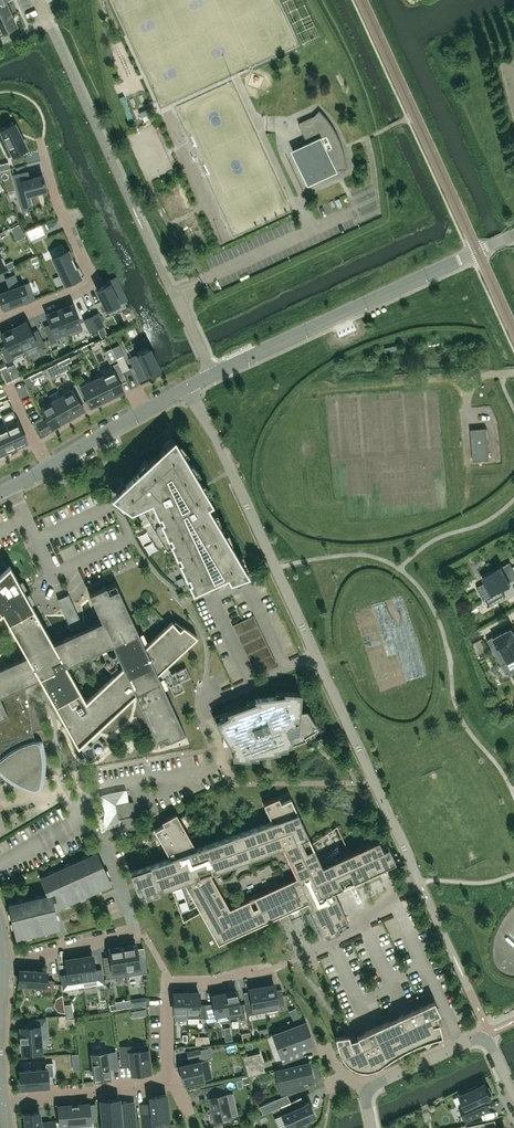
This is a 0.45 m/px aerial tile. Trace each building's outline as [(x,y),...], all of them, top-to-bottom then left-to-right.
[(7,3),(0,6),(0,19),(12,14),(7,3)] [(17,25),(12,14),(0,19),(0,33),(17,25)] [(124,95),(119,97),(129,122),(134,120),(124,95)] [(296,159),(308,184),(340,169),(346,169),(347,169),(347,165),(346,161),(345,157),(344,153),(343,149),(342,144),(341,142),(339,138),(337,134),(335,130),(333,126),(330,123),(328,119),(325,116),(322,113),(319,110),(319,111),(315,115),(299,123),(312,152),(296,159)] [(19,132),(18,133),(14,123),(1,130),(1,131),(0,131),(0,137),(3,142),(6,140),(13,155),(26,148),(21,138),(22,138),(21,137),(19,133),(19,132)] [(0,164),(0,171),(10,168),(8,162),(0,164)] [(28,178),(27,171),(13,174),(21,203),(29,201),(28,194),(46,189),(42,175),(28,178)] [(25,236),(19,224),(11,228),(17,240),(25,236)] [(47,234),(43,224),(25,231),(30,242),(47,234)] [(71,258),(68,250),(53,257),(65,284),(80,277),(76,267),(75,264),(74,265),(72,260),(73,260),(72,257),(71,258)] [(11,261),(5,264),(8,269),(14,266),(11,261)] [(6,278),(10,290),(0,294),(0,297),(4,308),(25,300),(26,303),(34,300),(28,283),(19,287),(14,275),(6,278)] [(126,299),(115,277),(107,281),(108,284),(97,289),(107,311),(120,305),(119,303),(126,299)] [(78,318),(72,304),(59,309),(69,334),(68,334),(69,335),(82,330),(78,319),(79,319),(79,318),(78,318)] [(69,334),(59,309),(46,314),(52,328),(45,331),(50,344),(57,341),(56,339),(68,334),(69,334)] [(97,313),(91,316),(97,329),(103,325),(97,313)] [(97,329),(91,316),(84,319),(90,332),(97,329)] [(26,321),(13,327),(26,352),(38,346),(38,348),(45,345),(39,332),(33,335),(26,321)] [(26,352),(13,327),(1,333),(8,347),(1,350),(7,363),(14,360),(13,358),(26,352)] [(159,368),(148,345),(135,351),(137,354),(130,358),(140,380),(149,376),(148,373),(159,368)] [(123,355),(116,359),(118,362),(122,371),(129,368),(123,355)] [(65,364),(63,360),(57,363),(47,368),(51,377),(62,372),(59,367),(65,364)] [(118,362),(112,365),(118,380),(125,377),(122,371),(118,362)] [(118,380),(112,365),(100,371),(102,376),(103,376),(112,396),(123,390),(118,380)] [(103,376),(102,376),(92,380),(92,381),(101,401),(112,396),(103,376)] [(92,381),(92,380),(91,377),(79,383),(90,406),(101,401),(92,381)] [(59,392),(61,396),(62,396),(73,415),(84,409),(71,386),(59,392)] [(62,396),(61,396),(52,401),(51,402),(63,421),(73,415),(62,396)] [(51,402),(52,401),(51,399),(39,406),(47,419),(37,425),(42,433),(63,421),(51,402)] [(27,442),(16,416),(4,421),(16,447),(27,442)] [(4,421),(0,423),(0,441),(5,452),(16,447),(4,421)] [(489,459),(486,428),(471,429),(474,460),(489,459)] [(202,485),(199,480),(174,438),(160,451),(139,470),(131,478),(125,484),(112,496),(120,502),(130,509),(139,505),(158,536),(167,551),(173,548),(192,589),(227,574),(230,579),(248,573),(247,573),(207,504),(212,501),(204,489),(203,487),(202,485)] [(150,558),(158,553),(147,534),(139,539),(144,548),(145,548),(150,558)] [(482,577),(485,582),(477,587),(484,599),(486,598),(490,605),(488,606),(488,607),(505,597),(501,590),(511,585),(510,582),(513,580),(513,569),(510,562),(482,577)] [(83,625),(68,594),(58,599),(72,630),(74,629),(75,633),(53,643),(10,565),(6,568),(3,564),(0,565),(0,613),(2,611),(27,655),(0,667),(0,779),(6,777),(10,780),(14,783),(19,785),(23,787),(28,789),(33,790),(34,791),(35,790),(36,790),(37,790),(38,790),(39,789),(40,788),(41,787),(41,786),(42,782),(43,780),(43,777),(44,774),(44,771),(44,768),(44,766),(44,763),(44,760),(44,757),(44,754),(43,752),(43,749),(42,746),(42,743),(41,742),(40,741),(39,740),(38,740),(37,739),(36,739),(35,738),(34,738),(25,684),(39,677),(78,747),(80,745),(85,749),(81,753),(89,761),(106,746),(99,737),(97,739),(92,734),(135,694),(157,741),(167,736),(169,741),(185,734),(164,687),(169,685),(170,687),(190,677),(185,666),(171,673),(165,667),(197,637),(183,626),(180,630),(172,621),(145,646),(118,588),(109,592),(106,586),(89,594),(101,621),(83,629),(81,626),(83,625)] [(269,653),(255,620),(237,627),(250,660),(269,653)] [(507,675),(513,671),(513,629),(512,625),(487,639),(507,675)] [(484,642),(477,646),(482,655),(489,651),(484,642)] [(317,727),(308,712),(307,712),(306,709),(299,710),(300,693),(284,692),(285,694),(255,699),(256,701),(227,712),(213,717),(216,722),(226,737),(230,745),(234,745),(233,756),(235,757),(244,757),(249,758),(249,755),(263,753),(265,752),(267,752),(278,750),(277,748),(285,745),(306,737),(304,735),(317,727)] [(176,813),(162,821),(164,824),(154,830),(171,858),(131,872),(136,888),(142,885),(146,896),(171,887),(171,886),(180,883),(185,897),(189,909),(197,905),(200,910),(200,911),(218,943),(228,938),(232,937),(268,920),(277,916),(290,910),(291,913),(299,909),(297,906),(309,901),(325,936),(340,930),(337,924),(347,920),(333,890),(346,884),(395,862),(388,847),(383,849),(379,840),(350,853),(349,853),(342,856),(337,846),(319,858),(312,844),(312,843),(291,798),(281,802),(279,797),(264,803),(272,822),(196,849),(176,813)] [(133,813),(134,803),(133,802),(133,801),(132,801),(131,801),(115,804),(118,819),(130,816),(131,816),(132,815),(133,814),(133,813)] [(94,888),(107,883),(95,856),(43,879),(51,896),(11,904),(14,919),(17,933),(55,925),(51,908),(56,905),(72,898),(75,897),(87,892),(94,888)] [(147,972),(145,957),(139,958),(137,957),(135,944),(122,946),(127,975),(147,972)] [(107,978),(127,975),(122,946),(109,948),(112,964),(105,965),(107,978)] [(79,957),(83,985),(103,982),(101,969),(94,970),(92,955),(79,957)] [(83,985),(79,957),(66,959),(68,974),(62,975),(64,988),(83,985)] [(45,985),(44,993),(53,993),(54,980),(46,980),(47,971),(20,969),(19,983),(45,985)] [(274,984),(262,986),(266,1011),(285,1008),(281,988),(275,989),(274,984)] [(247,1014),(266,1011),(262,986),(250,988),(252,1000),(245,1001),(247,1014)] [(239,1004),(236,991),(224,993),(228,1018),(240,1016),(240,1019),(246,1018),(243,1003),(239,1004)] [(186,992),(174,992),(174,1012),(186,1012),(186,992)] [(186,1018),(206,1017),(205,1004),(199,1004),(199,992),(186,992),(186,1012),(186,1018)] [(224,993),(212,995),(216,1020),(228,1018),(224,993)] [(130,999),(123,1000),(124,1008),(131,1007),(130,999)] [(344,1036),(336,1037),(336,1041),(337,1045),(338,1048),(340,1052),(342,1056),(343,1057),(344,1059),(345,1060),(346,1061),(348,1062),(349,1064),(351,1065),(352,1065),(354,1066),(356,1067),(357,1067),(359,1068),(361,1068),(363,1068),(365,1068),(367,1068),(368,1068),(370,1068),(372,1067),(374,1067),(376,1066),(377,1066),(379,1065),(380,1064),(384,1061),(389,1057),(394,1054),(400,1051),(406,1047),(412,1044),(419,1041),(422,1040),(426,1039),(430,1038),(436,1036),(442,1035),(438,1021),(436,1014),(439,1013),(439,1012),(434,1000),(386,1022),(384,1023),(376,1027),(364,1032),(357,1036),(357,1037),(350,1039),(348,1035),(344,1036)] [(302,1020),(299,1013),(292,1017),(295,1023),(302,1020)] [(22,1040),(22,1052),(41,1050),(40,1039),(47,1038),(46,1025),(41,1025),(41,1019),(28,1020),(28,1026),(20,1027),(21,1035),(19,1035),(20,1041),(22,1040)] [(249,1023),(242,1024),(244,1032),(245,1040),(251,1039),(250,1031),(249,1023)] [(301,1054),(299,1047),(312,1043),(311,1040),(311,1039),(310,1040),(310,1037),(309,1037),(309,1035),(309,1034),(308,1034),(307,1032),(308,1031),(307,1031),(306,1029),(307,1029),(307,1028),(306,1028),(305,1026),(306,1026),(306,1025),(305,1025),(304,1023),(273,1035),(283,1061),(301,1054)] [(209,1044),(209,1036),(196,1036),(196,1044),(209,1044)] [(147,1049),(131,1051),(130,1051),(130,1046),(121,1047),(122,1062),(131,1061),(132,1073),(140,1072),(140,1075),(150,1074),(147,1049)] [(203,1060),(202,1058),(200,1048),(186,1051),(189,1063),(180,1065),(184,1083),(208,1077),(204,1060),(203,1060)] [(106,1053),(106,1051),(92,1053),(95,1078),(104,1077),(104,1076),(109,1075),(108,1067),(116,1066),(115,1052),(106,1053)] [(248,1075),(265,1071),(261,1052),(243,1056),(248,1075)] [(20,1073),(22,1087),(35,1086),(39,1086),(47,1085),(48,1085),(47,1076),(54,1076),(53,1062),(45,1063),(46,1068),(20,1071),(20,1073)] [(271,1072),(275,1071),(281,1070),(286,1091),(286,1092),(303,1088),(301,1082),(311,1079),(309,1070),(310,1070),(309,1062),(271,1071),(271,1072)] [(209,1097),(214,1119),(238,1114),(233,1092),(225,1093),(223,1083),(202,1088),(204,1098),(209,1097)] [(480,1103),(485,1100),(491,1098),(491,1096),(492,1095),(489,1087),(487,1088),(485,1083),(477,1087),(476,1085),(468,1089),(469,1091),(461,1095),(465,1103),(460,1105),(467,1120),(484,1112),(480,1103)] [(142,1104),(144,1119),(145,1127),(156,1127),(155,1126),(161,1126),(170,1125),(169,1117),(168,1118),(166,1094),(154,1095),(154,1099),(151,1099),(151,1103),(142,1104)] [(119,1112),(118,1099),(101,1100),(103,1124),(100,1124),(100,1127),(122,1127),(125,1127),(135,1127),(134,1111),(119,1112)] [(279,1106),(276,1099),(260,1106),(263,1113),(279,1106)] [(274,1118),(278,1127),(282,1127),(287,1126),(288,1127),(314,1115),(308,1102),(295,1108),(292,1101),(278,1107),(280,1106),(283,1113),(282,1114),(274,1118)] [(90,1121),(89,1103),(58,1106),(60,1124),(90,1121)] [(39,1111),(25,1112),(26,1127),(56,1127),(55,1121),(40,1123),(39,1111)]
